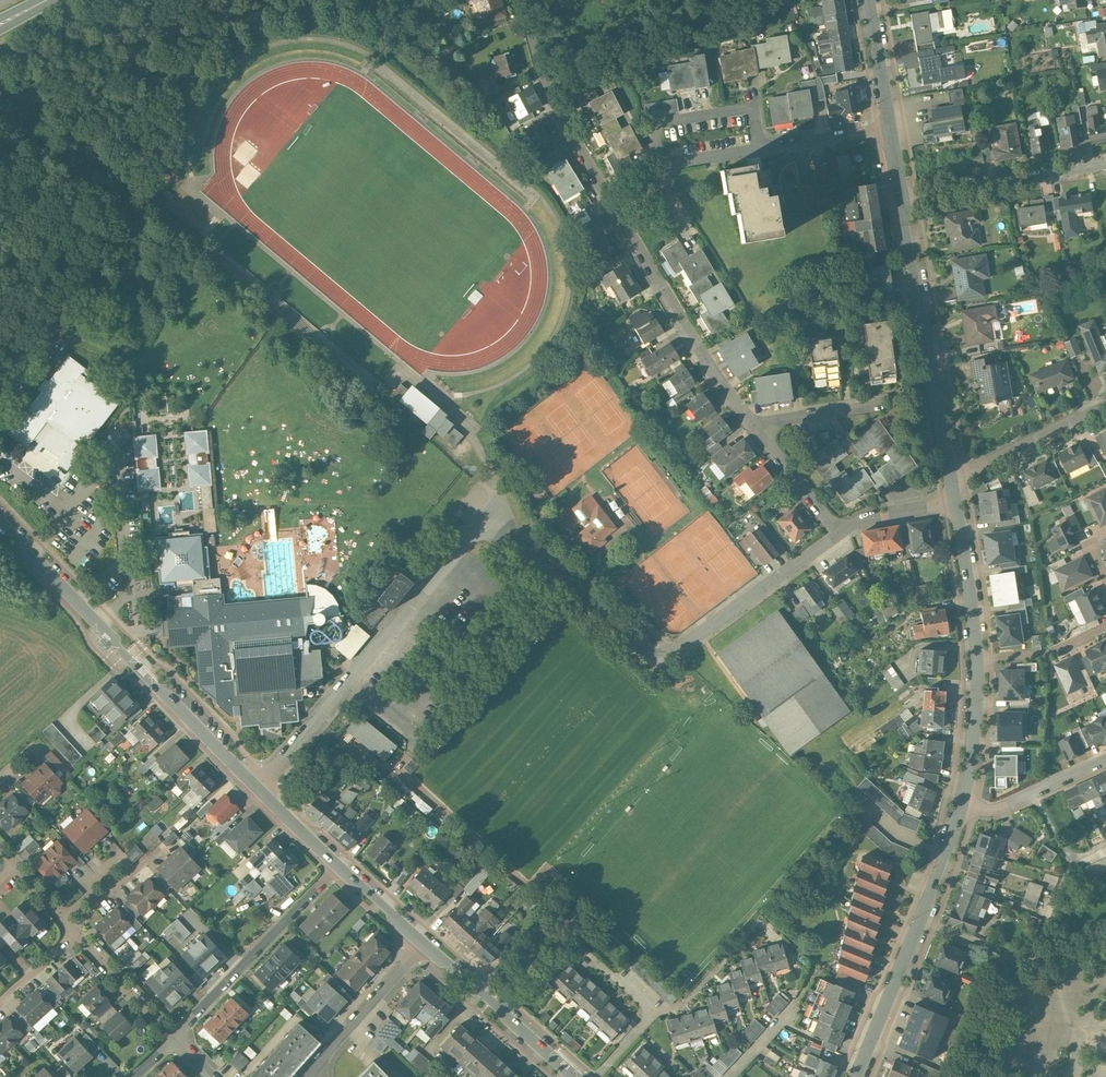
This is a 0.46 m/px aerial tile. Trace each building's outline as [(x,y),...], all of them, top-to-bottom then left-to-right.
[(475,3),(478,2),(480,7),(478,7),(483,23),(489,20),(505,15),(500,0),(474,0),(475,3)] [(823,1),(824,10),(825,15),(843,12),(841,0),(828,0),(823,1)] [(1062,4),(1069,3),(1070,8),(1086,6),(1085,0),(1062,0),(1062,4)] [(819,7),(811,9),(813,17),(825,15),(824,10),(819,7)] [(950,10),(911,17),(916,45),(933,42),(931,32),(953,28),(950,10)] [(843,12),(825,15),(826,20),(828,29),(846,26),(843,12)] [(505,15),(489,20),(492,27),(507,22),(505,15)] [(825,15),(813,17),(814,25),(822,24),(826,20),(825,15)] [(1097,25),(1097,21),(1085,23),(1087,33),(1089,43),(1099,41),(1101,56),(1105,55),(1105,24),(1097,25)] [(846,26),(828,29),(829,37),(830,43),(848,40),(846,26)] [(1087,33),(1080,34),(1082,44),(1089,43),(1087,33)] [(824,35),(816,36),(817,45),(830,43),(829,37),(824,35)] [(775,43),(752,47),(753,49),(756,68),(771,65),(771,64),(790,61),(786,37),(774,39),(775,43)] [(848,40),(830,43),(831,48),(832,56),(850,53),(848,40)] [(934,49),(933,42),(916,45),(917,52),(934,49)] [(830,43),(817,45),(819,53),(827,52),(831,48),(830,43)] [(917,52),(918,58),(931,56),(933,70),(942,68),(939,56),(955,51),(954,45),(934,49),(917,52)] [(741,55),(732,57),(732,55),(720,57),(724,82),(735,80),(735,77),(745,76),(745,77),(757,75),(756,68),(753,49),(741,51),(741,55)] [(514,51),(504,54),(495,57),(500,77),(518,73),(516,63),(517,63),(514,51)] [(850,53),(832,56),(833,63),(835,71),(853,68),(850,53)] [(684,63),(688,87),(694,86),(692,75),(706,72),(703,54),(689,56),(690,62),(684,63)] [(942,68),(933,70),(931,56),(918,58),(923,85),(941,82),(965,78),(963,65),(942,68)] [(688,87),(684,63),(678,64),(680,71),(667,73),(670,90),(688,87)] [(833,63),(821,65),(822,73),(835,71),(833,63)] [(1098,64),(1099,71),(1105,70),(1105,63),(1098,64)] [(801,66),(801,75),(813,75),(813,67),(801,66)] [(709,86),(706,72),(692,75),(694,86),(694,88),(709,86)] [(837,75),(820,78),(823,84),(838,82),(837,75)] [(820,78),(819,76),(815,80),(818,101),(826,99),(823,84),(820,78)] [(801,92),(787,94),(787,97),(769,100),(773,124),(791,121),(791,119),(813,115),(810,102),(818,101),(815,80),(800,82),(801,92)] [(592,102),(599,99),(590,81),(572,91),(584,115),(596,108),(592,102)] [(489,83),(476,86),(479,96),(491,93),(489,83)] [(856,87),(835,91),(838,104),(828,106),(830,121),(841,119),(840,114),(852,112),(861,110),(856,87)] [(531,88),(510,99),(519,118),(541,106),(531,88)] [(962,88),(948,91),(950,104),(965,101),(962,88)] [(1084,92),(1077,93),(1080,106),(1086,105),(1084,92)] [(600,118),(608,114),(605,109),(613,105),(608,94),(599,99),(592,102),(596,108),(600,118)] [(676,98),(644,103),(646,116),(678,111),(676,98)] [(962,104),(932,110),(933,118),(936,135),(937,135),(966,130),(962,104)] [(1079,104),(1069,106),(1070,116),(1074,116),(1076,125),(1082,124),(1079,104)] [(1097,106),(1086,107),(1088,117),(1099,115),(1097,106)] [(613,142),(625,136),(612,112),(608,114),(600,118),(593,121),(598,131),(605,144),(606,145),(613,142)] [(852,112),(840,114),(841,119),(841,123),(854,121),(852,112)] [(1047,112),(1038,113),(1039,120),(1040,126),(1049,125),(1047,112)] [(1088,117),(1090,127),(1089,128),(1091,143),(1105,141),(1105,126),(1105,124),(1101,125),(1099,115),(1088,117)] [(1070,116),(1060,118),(1062,128),(1060,129),(1063,149),(1074,147),(1074,145),(1079,144),(1076,125),(1074,116),(1070,116)] [(930,122),(921,124),(925,145),(938,142),(937,135),(936,135),(933,118),(929,119),(930,122)] [(1039,120),(1029,122),(1032,139),(1031,139),(1033,150),(1034,156),(1041,155),(1040,153),(1050,151),(1048,136),(1042,137),(1040,126),(1039,120)] [(540,122),(524,131),(526,134),(521,137),(529,152),(550,141),(540,122)] [(1021,156),(1015,126),(997,129),(1000,145),(1004,144),(1004,149),(995,150),(997,160),(1021,156)] [(605,144),(598,131),(593,134),(599,147),(605,144)] [(621,157),(628,154),(635,150),(627,135),(625,136),(613,142),(618,151),(621,157)] [(990,148),(983,150),(983,154),(985,162),(992,161),(990,148)] [(614,172),(633,162),(628,154),(621,157),(618,151),(606,157),(614,172)] [(983,154),(973,156),(975,164),(985,162),(983,154)] [(848,155),(829,157),(839,224),(852,222),(860,220),(857,204),(855,205),(850,167),(852,166),(851,164),(850,165),(848,155)] [(566,160),(546,172),(554,184),(555,183),(565,199),(583,189),(566,160)] [(633,162),(614,172),(618,180),(637,171),(633,162)] [(805,187),(785,190),(784,186),(782,186),(782,185),(776,186),(774,186),(771,169),(769,169),(768,164),(756,166),(760,189),(766,188),(772,187),(776,207),(781,236),(765,239),(772,279),(836,269),(821,179),(810,181),(810,186),(805,187)] [(766,188),(760,189),(756,166),(720,172),(724,194),(727,193),(731,215),(738,213),(743,242),(765,239),(781,236),(776,207),(772,187),(766,188)] [(874,184),(857,187),(863,219),(879,217),(880,217),(874,184)] [(656,191),(648,195),(655,207),(663,202),(656,191)] [(1081,196),(1061,199),(1063,210),(1062,210),(1066,237),(1079,235),(1075,211),(1092,208),(1092,212),(1093,212),(1091,195),(1083,196),(1082,194),(1080,195),(1081,196)] [(587,196),(576,202),(581,210),(582,210),(592,204),(587,196)] [(1061,197),(1054,198),(1056,211),(1062,210),(1063,210),(1061,199),(1061,197)] [(1054,198),(1047,199),(1049,212),(1053,211),(1056,211),(1054,198)] [(1032,208),(1018,210),(1021,226),(1032,224),(1032,222),(1047,220),(1046,215),(1054,214),(1053,211),(1049,212),(1047,199),(1044,199),(1031,201),(1032,208)] [(680,231),(663,202),(655,207),(654,208),(671,237),(680,231)] [(581,210),(571,216),(574,222),(585,215),(582,210),(581,210)] [(979,212),(947,217),(949,227),(951,227),(955,248),(981,244),(979,231),(974,232),(972,223),(981,222),(979,212)] [(607,227),(600,215),(583,224),(593,243),(591,244),(599,258),(614,250),(603,230),(607,227)] [(863,219),(860,220),(862,232),(866,253),(867,252),(885,249),(879,217),(863,219)] [(860,220),(852,222),(854,233),(862,232),(860,220)] [(852,222),(839,224),(845,263),(868,260),(867,252),(866,253),(862,232),(854,233),(852,222)] [(671,246),(683,269),(686,267),(691,276),(698,272),(695,267),(703,262),(697,252),(689,257),(679,241),(671,246)] [(683,269),(671,246),(661,252),(675,274),(683,269)] [(623,252),(610,260),(614,266),(627,259),(623,252)] [(986,256),(955,261),(957,273),(959,272),(960,279),(957,280),(960,300),(983,296),(982,285),(979,286),(977,273),(988,271),(986,256)] [(888,265),(867,269),(871,290),(873,290),(875,299),(893,296),(888,265)] [(626,275),(621,266),(610,272),(609,270),(601,274),(603,277),(600,279),(606,288),(612,285),(619,295),(615,297),(619,304),(639,292),(628,274),(626,275)] [(705,300),(716,292),(703,270),(698,272),(691,276),(684,281),(699,304),(705,300)] [(716,292),(705,300),(711,309),(713,314),(721,310),(728,306),(719,291),(716,292)] [(995,307),(963,312),(966,327),(969,345),(993,341),(990,321),(997,320),(995,307)] [(713,314),(711,309),(699,316),(713,338),(731,328),(721,310),(713,314)] [(655,317),(650,320),(648,319),(646,314),(645,313),(641,316),(639,312),(629,318),(630,320),(630,319),(635,327),(634,327),(635,328),(636,329),(635,329),(639,335),(639,336),(640,337),(640,338),(640,337),(642,340),(646,338),(648,341),(664,332),(663,331),(665,330),(661,324),(660,325),(655,317)] [(892,320),(861,325),(864,342),(863,343),(871,385),(896,381),(889,340),(896,338),(892,320)] [(1100,338),(1096,326),(1094,322),(1090,324),(1082,327),(1101,373),(1105,371),(1105,335),(1100,338)] [(720,349),(736,376),(736,375),(748,369),(757,363),(749,350),(753,347),(746,334),(731,342),(720,349)] [(728,337),(717,343),(720,349),(731,342),(728,337)] [(1076,339),(1066,343),(1073,358),(1082,354),(1076,339)] [(822,341),(813,342),(814,346),(808,347),(815,394),(841,390),(836,351),(831,352),(830,344),(822,345),(822,341)] [(651,355),(641,361),(649,376),(667,365),(678,359),(669,344),(651,355)] [(651,355),(648,349),(637,355),(641,361),(651,355)] [(69,356),(49,382),(46,379),(39,389),(42,392),(9,434),(27,448),(34,439),(39,444),(32,453),(36,456),(43,447),(62,458),(58,463),(67,470),(119,403),(85,378),(90,372),(69,356)] [(678,359),(667,365),(671,371),(681,364),(678,359)] [(985,360),(972,362),(974,379),(981,378),(988,376),(986,367),(985,360)] [(1074,379),(1067,360),(1061,363),(1068,381),(1074,379)] [(1061,363),(1032,374),(1039,392),(1061,384),(1062,386),(1069,384),(1068,381),(1061,363)] [(1005,364),(986,367),(988,376),(981,378),(984,402),(996,400),(996,403),(999,403),(998,400),(1011,398),(1005,364)] [(684,366),(679,369),(680,372),(669,379),(678,394),(688,388),(693,385),(693,386),(697,383),(693,377),(691,378),(684,366)] [(748,369),(736,375),(740,381),(751,374),(748,369)] [(788,374),(755,379),(756,390),(758,403),(772,401),(778,400),(791,398),(789,385),(788,374)] [(401,384),(389,398),(399,407),(403,402),(411,392),(401,384)] [(796,384),(789,385),(791,398),(798,397),(796,384)] [(678,394),(673,398),(677,405),(692,393),(688,388),(678,394)] [(756,390),(750,391),(752,403),(758,403),(756,390)] [(452,425),(412,391),(411,392),(403,402),(443,435),(451,426),(452,425)] [(708,397),(705,398),(704,398),(702,395),(686,408),(688,410),(684,413),(691,422),(695,419),(696,421),(712,409),(710,406),(711,405),(711,403),(708,397)] [(730,432),(721,419),(717,422),(716,420),(711,424),(712,426),(705,431),(709,436),(700,443),(706,451),(717,442),(730,432)] [(878,421),(852,440),(849,437),(844,440),(857,459),(875,446),(881,454),(885,452),(895,445),(878,421)] [(464,436),(451,426),(443,435),(442,436),(455,446),(464,436)] [(207,430),(184,432),(186,455),(188,455),(189,464),(186,464),(188,487),(200,486),(211,485),(212,485),(210,462),(208,462),(207,453),(209,453),(207,430)] [(156,434),(133,436),(135,460),(137,460),(138,468),(135,468),(138,492),(161,490),(159,467),(157,467),(156,457),(158,457),(156,434)] [(1102,434),(1096,437),(1105,455),(1105,454),(1105,443),(1102,434)] [(839,444),(836,441),(809,460),(826,483),(830,480),(840,473),(834,465),(848,455),(847,454),(850,451),(856,460),(857,459),(844,440),(839,444)] [(731,450),(716,461),(727,475),(741,464),(743,464),(745,463),(745,461),(753,455),(742,441),(731,450)] [(722,449),(717,442),(706,451),(711,457),(712,456),(722,449)] [(915,465),(899,442),(895,445),(885,452),(891,460),(877,470),(878,470),(873,473),(881,483),(886,480),(889,484),(915,465)] [(722,449),(712,456),(716,461),(731,450),(727,445),(722,449)] [(1080,445),(1076,446),(1075,445),(1069,448),(1069,450),(1060,454),(1069,472),(1088,463),(1089,462),(1082,448),(1080,445)] [(1098,462),(1089,445),(1082,448),(1089,462),(1088,463),(1090,466),(1098,462)] [(654,459),(650,462),(678,498),(682,495),(654,459)] [(1047,461),(1025,472),(1031,485),(1034,490),(1056,479),(1047,461)] [(773,481),(762,466),(753,473),(745,480),(746,481),(739,486),(749,499),(755,493),(756,494),(773,481)] [(749,467),(733,479),(739,486),(746,481),(745,480),(753,473),(749,467)] [(850,478),(844,470),(840,473),(830,480),(846,503),(873,484),(876,487),(881,483),(873,473),(869,477),(863,469),(850,478)] [(1004,475),(998,479),(1001,485),(1002,484),(1007,482),(1004,475)] [(998,479),(986,484),(989,490),(1001,485),(998,479)] [(989,490),(986,492),(986,494),(981,494),(983,504),(981,505),(982,509),(1010,504),(1008,490),(1006,491),(1002,484),(1001,485),(989,490)] [(213,508),(211,485),(200,486),(202,509),(213,508)] [(1031,485),(1023,488),(1028,501),(1029,507),(1040,502),(1034,490),(1031,485)] [(622,510),(638,530),(643,526),(628,506),(616,489),(610,494),(622,510)] [(1093,496),(1097,503),(1091,505),(1101,526),(1105,523),(1105,490),(1093,496)] [(588,555),(606,540),(603,537),(617,526),(600,504),(598,506),(590,496),(575,507),(571,510),(584,527),(573,536),(588,555)] [(1010,504),(982,509),(982,512),(984,512),(985,522),(997,521),(1010,519),(1010,518),(1012,518),(1010,504)] [(810,528),(794,507),(778,520),(795,543),(803,537),(801,535),(810,528)] [(213,508),(202,509),(204,532),(216,531),(214,508),(213,508)] [(1083,530),(1075,514),(1066,518),(1068,522),(1069,522),(1075,534),(1083,530)] [(1010,519),(997,521),(998,527),(1011,525),(1010,519)] [(930,521),(908,524),(913,553),(935,549),(930,521)] [(1068,522),(1053,529),(1062,549),(1079,542),(1075,534),(1069,522),(1068,522)] [(998,527),(996,527),(996,534),(1010,532),(1016,531),(1015,524),(1011,525),(998,527)] [(891,527),(879,529),(884,555),(894,554),(893,550),(901,548),(898,527),(891,528),(891,527)] [(189,531),(183,531),(183,528),(179,528),(175,529),(175,532),(169,532),(169,536),(156,537),(157,550),(153,550),(155,571),(159,571),(160,584),(173,583),(174,586),(192,585),(193,595),(221,593),(220,578),(210,578),(209,562),(208,546),(204,546),(203,537),(203,533),(189,534),(189,531)] [(879,529),(868,531),(868,532),(862,533),(865,547),(866,554),(874,553),(875,557),(884,555),(879,529)] [(772,546),(761,532),(755,537),(751,532),(744,538),(752,549),(751,550),(757,557),(757,556),(764,564),(778,554),(772,546)] [(996,534),(987,535),(989,549),(1012,546),(1010,532),(996,534)] [(785,553),(777,542),(772,546),(778,554),(780,557),(785,553)] [(1012,546),(989,549),(991,563),(1015,560),(1013,546),(1012,546)] [(865,547),(857,549),(859,557),(866,554),(865,547)] [(857,549),(846,555),(857,570),(862,567),(859,557),(857,549)] [(846,555),(822,572),(824,575),(823,575),(824,577),(825,577),(833,587),(857,570),(846,555)] [(1067,565),(1056,571),(1061,582),(1066,580),(1069,587),(1092,576),(1083,557),(1067,565)] [(1064,558),(1046,567),(1050,574),(1056,571),(1067,565),(1064,558)] [(902,561),(905,573),(912,572),(909,559),(902,561)] [(1020,566),(1004,568),(1005,575),(1014,573),(1014,574),(1021,573),(1020,566)] [(401,572),(378,600),(388,609),(391,611),(414,583),(401,572)] [(1005,575),(993,576),(995,590),(1016,587),(1014,574),(1014,573),(1005,575)] [(812,580),(795,592),(812,614),(820,609),(815,602),(823,596),(812,580)] [(238,602),(225,603),(224,593),(221,593),(193,595),(191,596),(192,606),(183,607),(168,608),(166,609),(167,620),(161,620),(162,628),(162,637),(168,637),(169,648),(195,646),(199,686),(214,699),(214,701),(232,716),(240,716),(241,727),(259,725),(259,729),(265,728),(269,731),(272,728),(282,727),(281,723),(299,721),(297,700),(303,700),(302,688),(299,651),(298,647),(292,648),(291,637),(305,636),(307,626),(308,622),(314,622),(315,623),(316,624),(317,624),(319,625),(321,624),(322,624),(323,623),(324,623),(324,622),(325,621),(332,620),(334,620),(334,623),(343,622),(343,616),(344,616),(343,615),(340,615),(338,603),(333,595),(325,588),(316,584),(306,584),(306,582),(305,582),(306,596),(271,599),(266,600),(260,600),(242,602),(238,602)] [(927,584),(915,587),(918,600),(930,598),(927,584)] [(1016,587),(995,590),(997,604),(1009,603),(1019,601),(1018,600),(1016,587)] [(1083,588),(1065,596),(1068,603),(1077,599),(1086,594),(1083,588)] [(1086,594),(1077,599),(1083,610),(1103,601),(1097,589),(1086,594)] [(181,594),(167,596),(168,608),(183,607),(181,594)] [(854,615),(843,599),(835,604),(847,620),(854,615)] [(1025,599),(1018,600),(1019,601),(1009,603),(1010,609),(1026,607),(1025,599)] [(378,600),(361,620),(372,629),(388,609),(378,600)] [(894,601),(881,605),(879,601),(872,603),(879,626),(897,613),(894,601)] [(1083,610),(1088,622),(1097,618),(1105,614),(1105,607),(1103,601),(1083,610)] [(803,605),(792,613),(799,623),(810,615),(803,605)] [(936,608),(921,610),(922,622),(918,622),(920,637),(938,634),(939,635),(940,636),(941,636),(943,637),(946,637),(947,636),(948,635),(949,635),(950,633),(951,632),(951,631),(951,630),(951,629),(951,627),(951,626),(950,625),(949,624),(948,623),(947,622),(946,610),(937,611),(936,608)] [(779,610),(717,653),(762,718),(759,720),(757,721),(762,728),(767,724),(788,756),(852,712),(779,610)] [(1011,617),(1000,619),(1002,633),(1023,629),(1021,616),(1011,617)] [(1097,618),(1088,622),(1085,623),(1088,630),(1100,624),(1097,618)] [(356,624),(336,648),(350,659),(370,636),(356,624)] [(1023,629),(1002,633),(1004,647),(1016,645),(1025,644),(1025,643),(1023,629)] [(1041,633),(1034,634),(1036,648),(1044,646),(1041,633)] [(1087,651),(1088,655),(1096,672),(1097,672),(1105,668),(1105,659),(1099,645),(1087,651)] [(320,649),(299,651),(302,688),(323,686),(322,678),(323,677),(320,649)] [(944,650),(920,649),(918,672),(942,674),(944,650)] [(1096,672),(1088,655),(1081,659),(1086,668),(1090,676),(1097,673),(1097,672),(1096,672)] [(1074,657),(1056,666),(1069,693),(1086,685),(1080,671),(1074,657)] [(1037,663),(1018,664),(1018,671),(1024,671),(1037,671),(1037,663)] [(903,684),(889,664),(880,670),(895,690),(903,684)] [(1090,676),(1086,668),(1080,671),(1086,685),(1088,689),(1094,686),(1090,676)] [(1024,671),(1018,671),(1001,671),(1002,685),(1024,685),(1024,671)] [(113,678),(90,699),(115,726),(126,715),(137,705),(113,678)] [(1024,685),(1002,685),(1002,699),(1010,699),(1024,699),(1025,698),(1024,685)] [(945,691),(938,690),(938,688),(929,687),(929,690),(924,689),(923,710),(943,711),(945,691)] [(137,705),(126,715),(131,721),(142,710),(137,705)] [(1029,705),(1011,706),(1012,713),(1025,713),(1025,714),(1029,713),(1029,705)] [(905,721),(897,727),(904,738),(913,733),(908,726),(921,716),(922,710),(905,721)] [(923,710),(922,710),(921,716),(921,725),(927,726),(927,727),(933,727),(933,726),(942,727),(943,711),(923,710)] [(901,713),(892,719),(897,727),(905,721),(901,713)] [(1012,713),(1000,713),(1000,739),(1001,739),(1017,739),(1017,733),(1025,733),(1025,714),(1025,713),(1012,713)] [(147,715),(131,730),(140,740),(156,725),(147,715)] [(397,747),(358,715),(348,728),(387,759),(397,747)] [(1088,726),(1090,732),(1097,747),(1105,743),(1105,731),(1101,720),(1088,726)] [(83,756),(52,723),(42,731),(73,765),(83,756)] [(106,735),(97,725),(87,734),(96,743),(106,735)] [(156,725),(140,740),(143,743),(132,753),(137,759),(139,761),(140,759),(150,751),(166,736),(156,725)] [(1088,726),(1081,729),(1084,735),(1090,732),(1088,726)] [(1084,735),(1081,729),(1074,732),(1076,735),(1083,750),(1089,747),(1084,735)] [(120,731),(110,740),(115,746),(125,737),(120,731)] [(943,735),(929,733),(928,740),(943,742),(943,735)] [(1076,735),(1060,742),(1068,760),(1084,753),(1083,750),(1076,735)] [(928,740),(924,739),(915,746),(913,745),(910,746),(909,752),(941,756),(943,742),(928,740)] [(175,744),(157,760),(170,775),(189,758),(175,744)] [(941,756),(909,752),(907,752),(906,759),(910,760),(910,765),(910,766),(919,769),(939,772),(941,756)] [(59,769),(46,755),(41,760),(45,764),(54,774),(59,769)] [(1003,755),(996,755),(996,776),(1018,776),(1018,755),(1015,755),(1003,755)] [(413,757),(405,766),(412,772),(419,763),(413,757)] [(137,759),(127,769),(132,774),(144,763),(140,759),(139,761),(137,759)] [(144,763),(132,774),(137,780),(149,769),(144,763)] [(54,774),(45,764),(34,774),(50,792),(54,797),(60,792),(60,784),(62,782),(54,774)] [(198,765),(183,779),(184,779),(177,786),(183,791),(190,785),(193,788),(207,775),(198,765)] [(925,778),(906,771),(902,780),(910,783),(915,785),(916,785),(921,787),(925,778)] [(1096,777),(1097,777),(1092,779),(1100,797),(1105,794),(1105,773),(1105,772),(1096,777)] [(939,774),(925,773),(925,778),(938,783),(939,774)] [(50,792),(34,774),(23,784),(23,785),(32,794),(39,802),(50,792)] [(207,775),(193,788),(198,793),(192,799),(197,803),(203,798),(217,785),(207,775)] [(1018,776),(996,776),(996,788),(1008,788),(1008,783),(1019,783),(1018,776)] [(921,820),(903,813),(904,812),(866,777),(857,786),(895,821),(898,825),(916,832),(921,820)] [(32,794),(23,785),(23,784),(19,779),(13,784),(19,790),(27,799),(32,794)] [(1092,779),(1088,781),(1087,781),(1078,785),(1087,803),(1094,800),(1100,797),(1092,779)] [(921,787),(916,785),(915,785),(910,783),(903,801),(905,801),(905,802),(927,815),(931,804),(930,804),(935,792),(921,787)] [(1078,785),(1069,789),(1069,790),(1064,792),(1072,809),(1080,806),(1087,803),(1078,785)] [(343,798),(352,801),(356,791),(347,787),(343,798)] [(408,792),(417,801),(415,803),(428,814),(434,807),(412,787),(408,792)] [(27,799),(19,790),(13,795),(25,808),(31,803),(27,799)] [(316,795),(304,810),(305,811),(306,810),(318,819),(328,804),(325,802),(329,797),(323,793),(322,795),(319,793),(317,795),(316,795)] [(13,795),(12,794),(2,804),(17,821),(28,811),(25,808),(13,795)] [(214,805),(209,810),(222,823),(238,808),(225,795),(214,805)] [(157,797),(148,806),(153,811),(162,802),(157,797)] [(1100,797),(1094,800),(1098,810),(1105,807),(1100,797)] [(331,806),(328,804),(318,819),(317,820),(318,821),(319,820),(328,827),(327,828),(328,829),(339,813),(337,811),(343,804),(337,799),(331,806)] [(210,801),(197,813),(201,817),(201,818),(202,817),(209,810),(214,805),(210,801)] [(0,805),(0,823),(7,830),(17,821),(2,804),(0,805)] [(342,815),(339,813),(329,828),(341,836),(351,822),(348,820),(356,810),(349,805),(342,815)] [(191,806),(182,815),(186,820),(196,811),(191,806)] [(1080,806),(1072,809),(1077,820),(1085,816),(1080,806)] [(377,813),(368,807),(365,811),(373,817),(377,813)] [(106,831),(87,810),(76,820),(95,841),(106,831)] [(355,824),(351,822),(341,836),(340,838),(341,837),(351,844),(350,846),(351,847),(362,833),(363,834),(364,832),(363,831),(373,817),(365,811),(355,824)] [(909,849),(891,842),(858,811),(849,820),(883,851),(886,853),(904,861),(909,849)] [(233,831),(233,832),(226,839),(239,852),(261,832),(248,817),(233,831)] [(95,841),(76,820),(65,830),(84,851),(95,841)] [(229,826),(214,840),(220,845),(226,839),(233,832),(233,831),(229,826)] [(1016,828),(1008,841),(1007,842),(1008,843),(1008,844),(1017,850),(1022,843),(1028,847),(1033,839),(1016,828)] [(174,832),(163,842),(167,847),(178,836),(174,832)] [(1005,838),(990,833),(989,836),(981,833),(975,851),(994,857),(998,844),(1002,846),(1005,838)] [(382,834),(368,851),(381,862),(395,845),(382,834)] [(40,846),(34,839),(24,848),(30,854),(40,846)] [(272,839),(249,860),(255,867),(266,857),(271,863),(285,850),(277,842),(277,843),(272,839)] [(71,857),(57,842),(46,852),(64,871),(75,862),(75,861),(71,857)] [(135,843),(125,853),(129,858),(139,848),(135,843)] [(1057,853),(1043,844),(1037,853),(1051,862),(1057,853)] [(139,848),(129,858),(133,863),(144,853),(139,848)] [(199,868),(181,848),(170,859),(188,878),(199,868)] [(280,872),(268,883),(281,897),(293,887),(284,875),(297,863),(285,850),(271,863),(280,872)] [(994,857),(975,851),(971,863),(989,870),(994,857)] [(64,871),(46,852),(35,862),(52,882),(64,871)] [(85,863),(76,853),(71,857),(75,861),(75,862),(80,867),(85,863)] [(434,862),(425,854),(416,865),(421,869),(423,867),(423,868),(426,865),(429,867),(434,862)] [(859,884),(882,895),(887,884),(888,884),(890,878),(887,877),(892,865),(866,854),(862,856),(865,864),(863,869),(859,868),(857,869),(861,880),(859,884)] [(188,878),(170,859),(159,869),(160,870),(173,885),(176,888),(188,878)] [(1105,873),(1100,861),(1094,864),(1100,876),(1105,873)] [(989,870),(971,863),(966,876),(985,883),(986,879),(996,883),(999,875),(988,872),(989,870)] [(472,864),(457,882),(464,888),(479,870),(472,864)] [(1094,864),(1088,867),(1094,879),(1100,876),(1094,864)] [(421,869),(405,887),(414,895),(418,891),(431,876),(432,876),(423,868),(423,867),(421,869)] [(1094,879),(1088,867),(1082,870),(1088,882),(1094,879)] [(173,885),(160,870),(155,875),(168,889),(173,885)] [(480,870),(465,887),(471,892),(486,875),(480,870)] [(253,871),(242,882),(246,886),(247,885),(254,879),(257,876),(253,871)] [(168,889),(155,875),(150,880),(162,894),(168,889)] [(431,876),(418,891),(428,900),(427,901),(435,908),(448,893),(449,892),(448,891),(431,876)] [(985,883),(966,876),(962,890),(980,896),(981,893),(984,894),(987,887),(984,886),(985,883)] [(150,880),(148,879),(138,888),(153,905),(164,896),(162,894),(150,880)] [(263,889),(254,879),(247,885),(256,895),(263,889)] [(457,882),(456,881),(448,891),(449,892),(448,893),(454,899),(464,888),(457,882)] [(1044,886),(1031,882),(1028,890),(1041,894),(1044,886)] [(882,895),(859,884),(855,883),(854,884),(858,894),(856,899),(853,897),(851,898),(855,908),(854,912),(877,922),(881,913),(882,913),(884,907),(881,906),(885,896),(882,895)] [(256,895),(247,885),(246,886),(241,890),(250,900),(256,895)] [(153,905),(138,888),(127,898),(128,899),(141,913),(143,915),(153,905)] [(962,890),(954,911),(952,910),(948,922),(974,931),(979,915),(973,913),(977,902),(985,905),(986,905),(988,899),(980,896),(962,890)] [(1041,894),(1028,890),(1025,897),(1038,902),(1041,894)] [(332,892),(317,908),(316,907),(312,911),(313,912),(300,926),(315,941),(348,907),(332,892)] [(1038,902),(1025,897),(1023,904),(1036,909),(1038,902)] [(467,898),(443,924),(454,934),(467,919),(464,916),(474,904),(467,898)] [(141,913),(128,899),(123,904),(129,911),(136,918),(141,913)] [(1003,904),(988,899),(986,905),(985,905),(984,910),(999,915),(1003,904)] [(13,923),(7,917),(0,923),(0,933),(9,943),(16,950),(28,939),(26,937),(30,932),(30,933),(31,933),(33,935),(45,924),(24,901),(12,912),(18,919),(13,923)] [(545,910),(538,903),(531,910),(539,917),(545,910)] [(124,916),(116,908),(105,917),(121,934),(131,925),(124,916)] [(467,919),(454,934),(465,944),(493,914),(486,909),(479,916),(480,921),(475,927),(467,919)] [(136,918),(129,911),(124,916),(131,925),(136,931),(142,925),(136,918)] [(877,922),(854,912),(850,911),(848,912),(852,923),(850,928),(847,926),(845,927),(849,938),(847,943),(870,953),(875,942),(876,942),(878,936),(874,935),(879,923),(877,922)] [(493,914),(465,944),(476,953),(490,939),(483,934),(488,929),(493,929),(500,921),(493,914)] [(179,946),(193,933),(177,916),(163,928),(179,946)] [(121,934),(105,917),(95,927),(110,944),(121,934)] [(360,918),(352,927),(357,931),(365,923),(360,918)] [(390,943),(378,932),(373,938),(385,948),(390,943)] [(495,943),(490,939),(476,953),(488,964),(512,938),(505,932),(495,943)] [(0,933),(0,950),(9,943),(0,933)] [(185,956),(206,977),(227,956),(206,935),(185,956)] [(385,948),(373,938),(372,938),(373,939),(369,944),(368,943),(366,943),(360,949),(378,964),(383,958),(384,958),(390,952),(385,948)] [(589,950),(580,941),(575,946),(583,954),(585,955),(589,950)] [(870,953),(847,943),(843,941),(841,942),(846,953),(844,957),(840,955),(838,955),(843,966),(841,970),(838,969),(836,969),(838,973),(842,972),(864,981),(869,971),(870,971),(872,965),(868,964),(873,954),(870,953)] [(782,943),(767,947),(774,968),(788,964),(782,943)] [(300,960),(283,944),(281,946),(280,945),(274,951),(276,952),(270,958),(286,975),(300,960)] [(965,954),(942,944),(937,957),(936,957),(934,958),(934,960),(934,962),(935,963),(936,963),(937,964),(938,964),(939,964),(959,972),(963,965),(961,964),(965,954)] [(574,945),(569,950),(579,958),(583,954),(575,946),(574,945)] [(767,947),(753,952),(755,956),(760,973),(774,968),(767,947)] [(138,949),(127,959),(131,964),(143,953),(138,949)] [(378,964),(360,949),(359,951),(357,955),(355,957),(351,959),(349,961),(367,976),(370,973),(374,972),(374,968),(372,967),(373,965),(374,966),(376,964),(377,965),(378,964)] [(131,964),(128,967),(133,973),(148,959),(143,953),(131,964)] [(636,955),(627,965),(632,969),(641,960),(636,955)] [(755,956),(740,961),(743,969),(747,982),(761,978),(760,973),(755,956)] [(89,972),(76,957),(71,962),(81,973),(81,974),(83,976),(89,972)] [(286,975),(270,958),(263,965),(262,963),(256,969),(258,971),(255,973),(272,989),(286,975)] [(71,962),(70,960),(58,971),(70,984),(81,974),(81,973),(71,962)] [(562,960),(546,977),(558,988),(574,970),(562,960)] [(641,960),(632,969),(637,974),(645,964),(641,960)] [(367,976),(349,961),(339,973),(348,982),(348,983),(356,990),(361,984),(361,982),(367,976)] [(187,980),(173,964),(164,971),(161,968),(184,994),(193,987),(193,986),(187,980)] [(645,964),(637,974),(641,978),(650,969),(645,964)] [(161,968),(147,981),(171,1007),(184,994),(161,968)] [(655,973),(650,969),(641,978),(646,983),(655,973)] [(743,969),(729,973),(731,981),(736,995),(750,991),(747,982),(743,969)] [(574,970),(558,988),(569,998),(571,995),(585,980),(574,970)] [(70,984),(58,971),(47,981),(48,982),(59,994),(70,984)] [(348,982),(339,973),(337,971),(332,976),(340,983),(344,987),(348,983),(348,982)] [(332,976),(328,973),(322,980),(326,983),(326,982),(334,989),(340,983),(332,976)] [(655,973),(646,983),(651,987),(660,977),(655,973)] [(951,983),(929,974),(924,987),(923,987),(922,988),(921,988),(921,989),(920,990),(921,992),(922,993),(923,994),(924,994),(926,994),(931,996),(930,997),(943,1002),(944,998),(949,1000),(953,989),(949,987),(951,983)] [(202,987),(192,975),(187,980),(193,986),(193,987),(197,991),(202,987)] [(660,977),(651,987),(656,992),(665,982),(660,977)] [(598,988),(587,978),(585,980),(571,995),(582,1005),(598,988)] [(853,991),(839,985),(838,986),(821,979),(816,991),(819,993),(813,1005),(845,1018),(851,1005),(850,1005),(851,1003),(849,1002),(853,991)] [(856,985),(841,979),(839,985),(853,991),(856,985)] [(419,981),(396,1007),(410,1020),(411,1019),(434,993),(419,981)] [(731,981),(717,986),(720,994),(724,1007),(738,1003),(736,995),(731,981)] [(59,994),(48,982),(43,987),(48,992),(56,1001),(62,996),(59,994)] [(334,989),(326,982),(326,983),(317,992),(337,1010),(345,1000),(334,989)] [(665,982),(656,992),(661,996),(670,986),(665,982)] [(670,986),(661,996),(666,1000),(674,991),(670,986)] [(97,987),(82,1000),(94,1014),(95,1013),(108,1001),(109,1000),(97,987)] [(598,988),(582,1005),(593,1015),(607,1000),(609,998),(598,988)] [(43,996),(37,990),(27,999),(42,1016),(52,1007),(53,1007),(43,996)] [(674,991),(666,1000),(670,1005),(679,995),(674,991)] [(56,1001),(48,992),(47,992),(48,992),(43,996),(53,1007),(52,1007),(54,1009),(55,1009),(59,1005),(60,1005),(59,1004),(56,1001)] [(337,1010),(317,992),(308,1002),(308,1003),(316,1011),(327,1020),(337,1010)] [(434,993),(411,1019),(416,1024),(422,1017),(421,1016),(425,1011),(432,1016),(444,1002),(434,993)] [(720,994),(706,998),(709,1007),(713,1020),(727,1015),(724,1007),(720,994)] [(788,1003),(778,994),(774,999),(783,1007),(788,1003)] [(249,1014),(232,997),(229,1000),(228,998),(222,1004),(224,1005),(218,1012),(235,1028),(249,1014)] [(316,1011),(308,1003),(308,1002),(302,997),(297,1003),(311,1016),(316,1011)] [(42,1016),(27,999),(17,1008),(22,1015),(32,1025),(42,1016)] [(783,1007),(774,999),(769,1003),(779,1012),(783,1007)] [(593,1015),(591,1017),(602,1027),(618,1010),(607,1000),(593,1015)] [(108,1001),(95,1013),(99,1018),(107,1011),(112,1006),(108,1001)] [(432,1016),(429,1020),(433,1023),(429,1028),(426,1026),(423,1030),(432,1037),(454,1011),(444,1002),(432,1016)] [(779,1012),(769,1003),(765,1008),(775,1017),(779,1012)] [(907,1025),(940,1038),(949,1017),(915,1004),(907,1025)] [(845,1018),(813,1005),(808,1018),(811,1019),(806,1031),(824,1038),(823,1039),(838,1045),(843,1032),(842,1031),(843,1029),(841,1028),(845,1018)] [(709,1007),(694,1011),(701,1033),(715,1029),(713,1020),(709,1007)] [(618,1010),(602,1027),(613,1037),(624,1026),(629,1020),(628,1020),(618,1010)] [(99,1018),(98,1019),(103,1025),(112,1016),(107,1011),(99,1018)] [(701,1033),(694,1011),(680,1015),(687,1037),(701,1033)] [(235,1028),(218,1012),(212,1018),(210,1017),(204,1023),(206,1024),(203,1027),(220,1043),(235,1028)] [(120,1013),(104,1027),(116,1040),(132,1026),(120,1013)] [(17,1019),(13,1014),(8,1019),(21,1033),(26,1028),(17,1019)] [(32,1025),(22,1015),(17,1019),(26,1028),(29,1032),(30,1032),(29,1032),(34,1028),(34,1027),(32,1025)] [(680,1015),(666,1020),(673,1042),(687,1037),(680,1015)] [(7,1017),(0,1024),(0,1031),(12,1044),(22,1034),(21,1033),(8,1019),(7,1017)] [(631,1017),(628,1020),(629,1020),(624,1026),(628,1030),(636,1022),(631,1017)] [(402,1029),(389,1018),(375,1034),(378,1037),(388,1045),(394,1039),(402,1029)] [(765,1028),(755,1019),(746,1028),(756,1037),(765,1028)] [(319,1041),(299,1023),(275,1049),(295,1067),(319,1041)] [(440,1046),(454,1059),(456,1057),(477,1075),(475,1076),(477,1076),(496,1056),(495,1055),(494,1056),(487,1050),(488,1049),(485,1052),(473,1041),(475,1039),(460,1025),(440,1046)] [(940,1038),(907,1025),(898,1046),(931,1060),(940,1038)] [(756,1037),(746,1028),(742,1033),(751,1042),(756,1037)] [(964,1035),(952,1030),(947,1042),(959,1047),(964,1035)] [(0,1031),(0,1052),(2,1053),(12,1044),(0,1031)] [(99,1047),(87,1034),(82,1039),(94,1052),(99,1047)] [(388,1045),(378,1037),(369,1046),(381,1056),(389,1046),(388,1045)] [(91,1055),(75,1038),(58,1053),(74,1070),(91,1055)] [(404,1047),(394,1039),(388,1045),(389,1046),(398,1054),(404,1047)] [(838,1045),(823,1039),(821,1045),(823,1046),(835,1052),(838,1045)] [(821,1045),(813,1042),(810,1047),(820,1051),(823,1046),(821,1045)] [(742,1053),(732,1044),(723,1054),(733,1063),(742,1053)] [(249,1045),(244,1050),(252,1057),(257,1052),(249,1045)] [(642,1046),(626,1064),(636,1073),(653,1056),(642,1046)] [(810,1047),(808,1046),(804,1053),(807,1055),(808,1054),(818,1058),(820,1051),(810,1047)] [(413,1048),(404,1058),(409,1063),(419,1053),(413,1048)] [(275,1049),(251,1075),(253,1076),(286,1076),(295,1067),(275,1049)] [(780,1057),(770,1050),(766,1055),(777,1062),(780,1057)] [(237,1051),(227,1061),(233,1067),(243,1057),(237,1051)] [(419,1053),(410,1063),(426,1076),(431,1076),(438,1070),(419,1053)] [(733,1063),(723,1054),(719,1058),(729,1067),(733,1063)] [(808,1054),(807,1055),(804,1063),(817,1069),(816,1072),(827,1076),(835,1076),(839,1067),(818,1058),(808,1054)] [(777,1062),(766,1055),(763,1060),(773,1067),(777,1062)] [(496,1056),(477,1076),(519,1076),(496,1056)] [(636,1073),(640,1076),(653,1076),(661,1068),(663,1066),(653,1056),(636,1073)] [(243,1057),(233,1067),(238,1072),(248,1061),(243,1057)] [(894,1060),(887,1076),(916,1076),(919,1070),(894,1060)] [(168,1062),(162,1068),(163,1069),(157,1075),(159,1076),(187,1076),(172,1061),(169,1063),(168,1062)] [(373,1061),(357,1076),(389,1076),(373,1061)] [(926,1065),(922,1073),(932,1076),(950,1076),(950,1075),(926,1065)] [(703,1067),(698,1072),(704,1076),(711,1076),(712,1076),(703,1067)] [(661,1068),(653,1076),(670,1076),(661,1068)] [(37,1076),(53,1076),(46,1069),(37,1076)]
